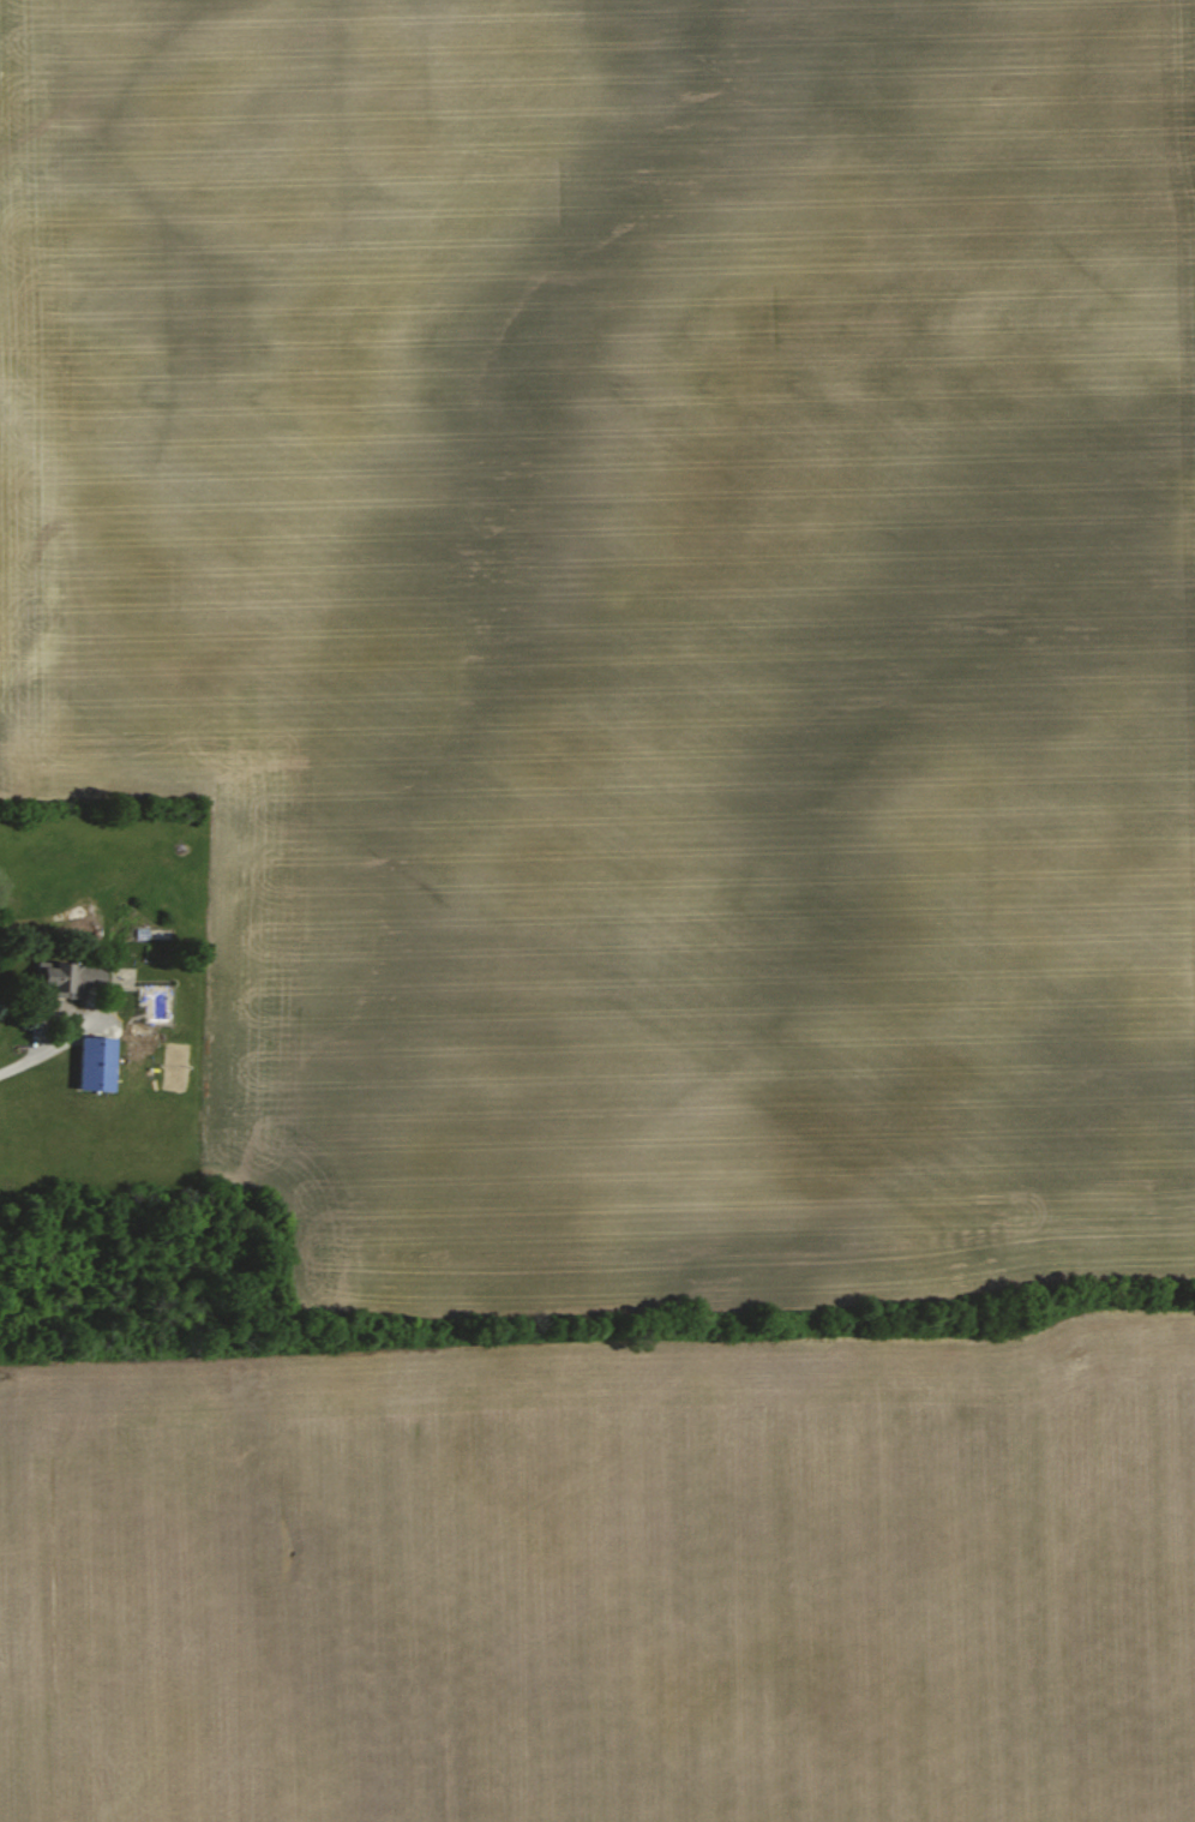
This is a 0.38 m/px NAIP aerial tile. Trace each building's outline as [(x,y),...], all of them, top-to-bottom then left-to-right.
[(110,997),(111,965),(46,962),(44,995),(110,997)]
